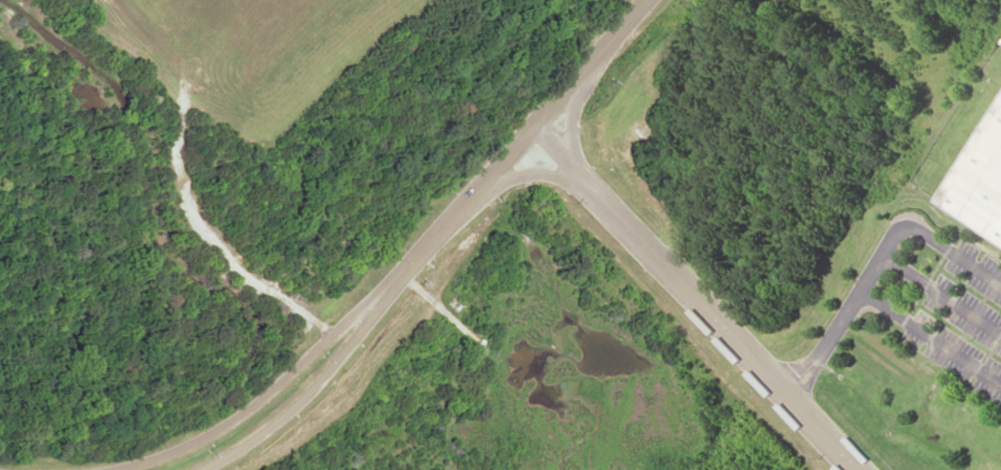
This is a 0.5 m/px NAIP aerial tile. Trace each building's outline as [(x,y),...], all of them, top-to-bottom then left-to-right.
[(946,198),(1000,114),(1000,234),(946,198)]
